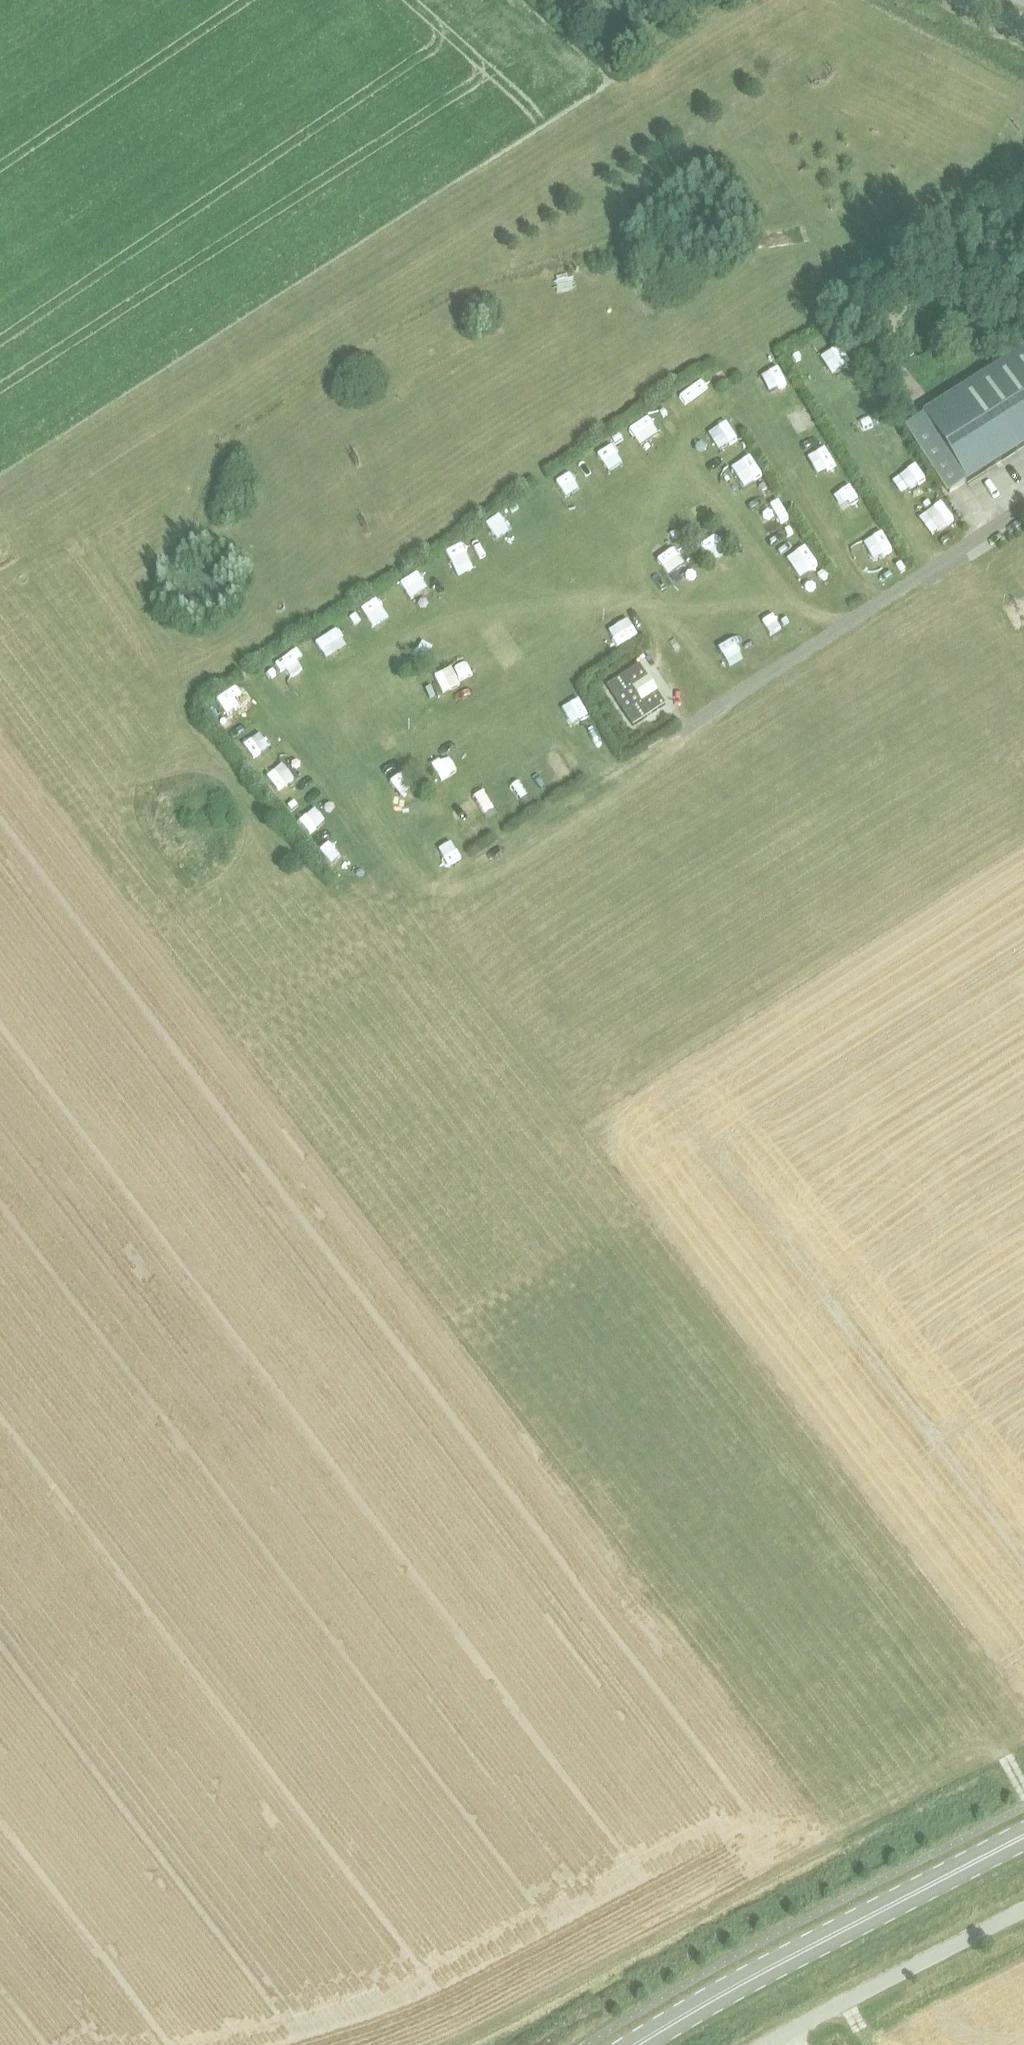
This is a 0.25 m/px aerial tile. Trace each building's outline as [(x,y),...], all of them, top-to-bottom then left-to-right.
[(1023,446),(1023,351),(905,427),(948,494),(1023,446)] [(633,728),(665,707),(640,668),(607,689),(633,728)]
